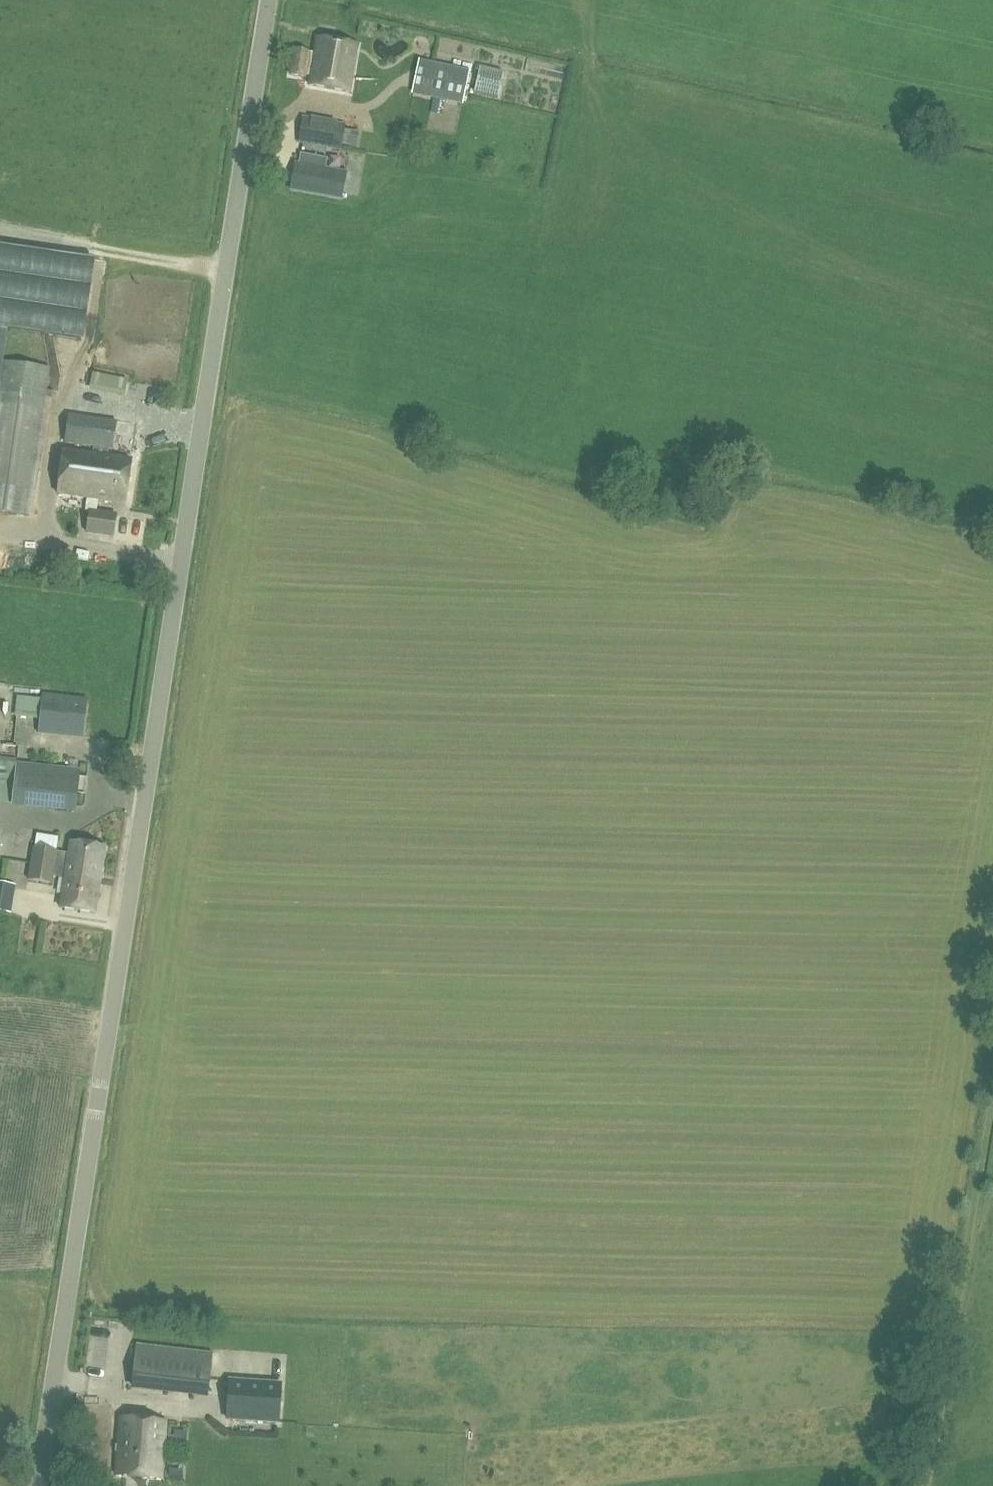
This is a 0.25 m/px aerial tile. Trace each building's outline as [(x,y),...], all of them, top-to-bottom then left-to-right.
[(317,38),(314,53),(311,52),(296,49),(292,75),(307,77),(309,68),(312,68),(309,85),(349,92),(357,44),(317,38)] [(412,94),(461,102),(466,71),(418,61),(412,94)] [(300,133),(298,144),(339,150),(344,125),(302,117),(300,133)] [(301,155),(300,163),(294,162),(294,163),(290,190),(342,200),(347,172),(326,168),(327,160),(301,155)] [(45,394),(49,368),(1,361),(5,330),(81,341),(92,261),(0,248),(0,512),(27,516),(45,394)] [(93,448),(92,455),(106,457),(108,450),(113,451),(117,421),(68,413),(63,443),(93,448)] [(87,499),(86,509),(90,510),(87,533),(113,537),(117,514),(99,511),(96,511),(98,501),(101,501),(125,505),(131,461),(106,457),(92,455),(65,451),(58,495),(87,499)] [(37,733),(84,738),(88,698),(41,692),(37,733)] [(16,762),(11,804),(11,805),(77,812),(80,769),(16,762)] [(68,856),(64,878),(60,907),(95,913),(104,847),(71,841),(68,856)] [(64,878),(68,856),(58,854),(58,851),(32,847),(27,880),(53,884),(54,876),(64,878)] [(12,912),(16,884),(0,882),(0,911),(12,912)] [(227,1419),(276,1422),(279,1382),(230,1379),(227,1419)] [(160,1478),(164,1422),(121,1417),(117,1475),(160,1478)]
